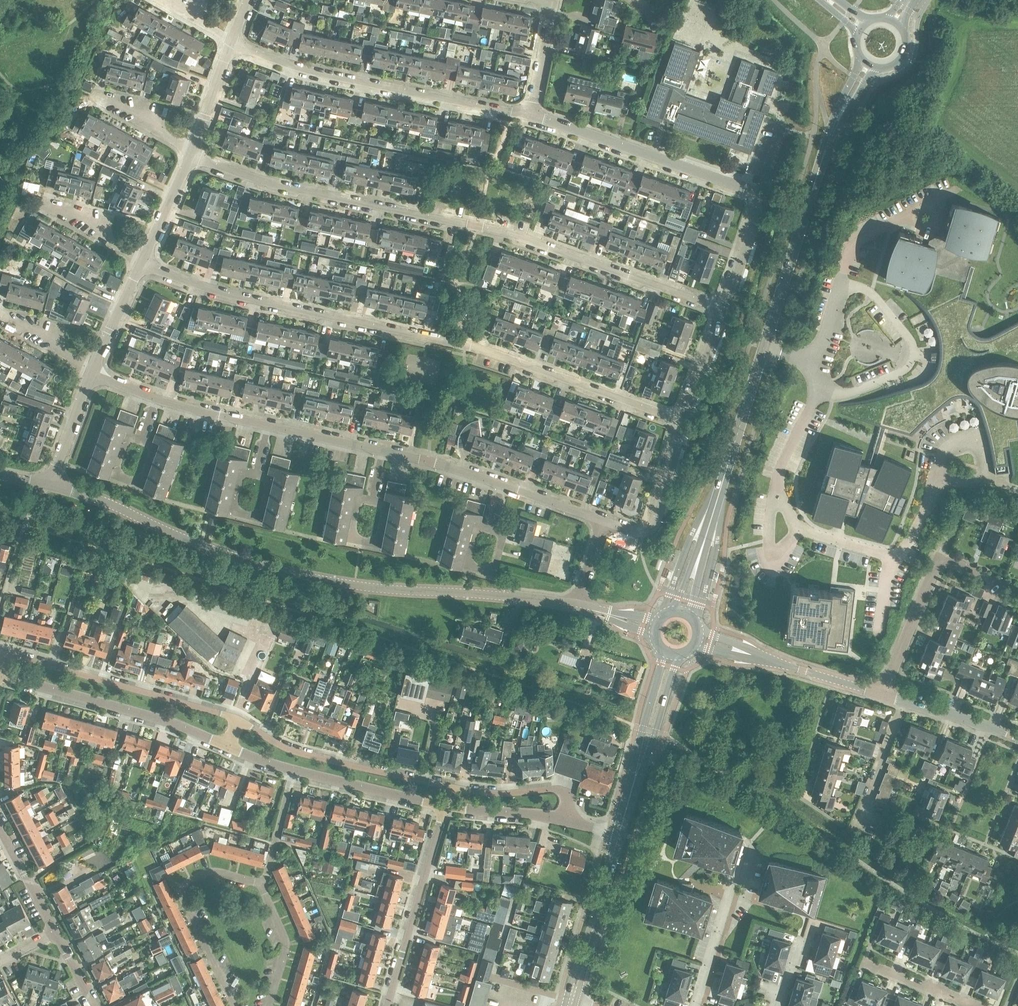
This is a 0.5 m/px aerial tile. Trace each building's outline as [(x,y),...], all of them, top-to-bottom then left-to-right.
[(288,5),(276,0),(263,0),(262,2),(286,11),(288,5)] [(391,0),(372,0),(372,1),(384,3),(383,8),(389,10),(391,0)] [(410,0),(391,0),(389,10),(395,11),(396,6),(408,8),(410,0)] [(422,0),(410,0),(408,8),(420,11),(422,0)] [(435,0),(422,0),(420,11),(432,13),(435,0)] [(447,0),(435,0),(432,13),(444,16),(447,0)] [(459,1),(453,0),(447,0),(444,16),(456,18),(459,1)] [(589,18),(601,21),(599,29),(613,33),(616,20),(606,18),(611,0),(594,0),(589,18)] [(472,27),(475,14),(469,12),(471,4),(459,1),(456,18),(468,20),(466,26),(472,27)] [(142,27),(150,12),(139,6),(135,13),(130,10),(123,23),(134,28),(136,24),(142,27)] [(492,25),(495,9),(484,6),(482,15),(475,14),(472,27),(479,29),(480,23),(492,25)] [(503,28),(507,11),(495,9),(492,25),(503,28)] [(516,30),(519,14),(507,11),(503,28),(516,30)] [(152,33),(161,18),(150,12),(142,27),(152,33)] [(519,14),(516,30),(528,33),(532,16),(519,14)] [(163,39),(172,24),(161,18),(152,33),(163,39)] [(274,39),(281,23),(269,18),(262,34),(274,39)] [(566,28),(575,25),(572,18),(563,22),(566,28)] [(651,58),(657,33),(626,25),(627,22),(627,21),(619,49),(620,49),(622,41),(640,46),(636,60),(655,65),(656,60),(651,58)] [(295,38),(299,25),(294,24),(293,28),(281,23),(274,39),(286,44),(289,37),(295,38)] [(596,62),(600,49),(592,47),(597,28),(577,23),(581,25),(575,46),(583,48),(581,58),(596,62)] [(174,45),(182,30),(172,24),(163,39),(174,45)] [(311,51),(315,34),(303,32),(304,26),(299,25),(295,38),(301,40),(299,49),(311,51)] [(442,26),(442,27),(440,36),(451,39),(453,32),(446,31),(447,27),(442,26)] [(185,51),(193,36),(182,30),(174,45),(185,51)] [(324,54),(327,37),(315,34),(311,51),(324,54)] [(383,66),(387,49),(375,47),(377,35),(371,34),(370,40),(367,54),(373,55),(371,64),(383,66)] [(127,43),(128,42),(130,39),(124,35),(121,40),(127,43)] [(193,36),(185,51),(179,60),(186,63),(190,54),(196,57),(204,42),(193,36)] [(335,56),(338,39),(327,37),(324,54),(335,56)] [(143,50),(146,44),(136,38),(133,44),(143,50)] [(525,54),(526,48),(519,47),(521,39),(515,38),(512,51),(525,54)] [(347,59),(351,42),(338,39),(335,56),(347,59)] [(367,54),(370,40),(364,39),(363,45),(351,42),(347,59),(360,62),(361,53),(367,54)] [(451,71),(454,57),(457,43),(449,41),(446,56),(448,56),(447,62),(435,59),(431,76),(443,79),(445,70),(451,71)] [(146,44),(143,50),(148,53),(151,47),(146,44)] [(657,83),(646,116),(661,121),(663,118),(674,122),(673,126),(750,152),(764,111),(760,110),(766,92),(770,93),(777,72),(763,67),(762,70),(754,67),(755,64),(740,59),(728,100),(722,97),(718,105),(685,94),(699,52),(674,44),(665,73),(664,73),(660,84),(657,83)] [(396,69),(399,52),(387,49),(383,66),(396,69)] [(118,82),(122,66),(115,64),(118,55),(105,52),(99,77),(106,78),(106,79),(118,82)] [(407,71),(411,54),(399,52),(396,69),(407,71)] [(420,74),(423,57),(411,54),(407,71),(420,74)] [(511,54),(510,60),(521,63),(523,57),(511,54)] [(431,76),(435,59),(423,57),(420,74),(431,76)] [(467,84),(471,67),(459,64),(460,58),(454,57),(451,71),(457,73),(455,81),(467,84)] [(150,65),(162,71),(165,65),(154,59),(150,65)] [(192,65),(186,63),(179,60),(177,67),(190,71),(192,65)] [(129,85),(133,68),(122,66),(118,82),(129,85)] [(479,86),(483,69),(471,67),(467,84),(479,86)] [(133,68),(129,85),(142,88),(146,71),(133,68)] [(492,89),(495,72),(483,69),(479,86),(492,89)] [(243,85),(260,91),(264,80),(266,81),(268,75),(257,71),(255,76),(248,74),(243,85)] [(504,91),(507,74),(495,72),(492,89),(504,91)] [(168,85),(184,91),(188,80),(172,74),(168,85)] [(507,74),(504,91),(516,94),(519,77),(507,74)] [(588,105),(592,89),(568,83),(570,76),(569,76),(562,103),(563,103),(564,99),(588,105)] [(152,93),(155,81),(147,79),(144,91),(152,93)] [(90,89),(93,83),(85,80),(82,86),(90,89)] [(280,99),(285,87),(276,84),(272,96),(280,99)] [(180,103),(184,91),(168,85),(164,97),(180,103)] [(254,108),(260,91),(243,85),(239,97),(247,100),(245,105),(254,108)] [(301,105),(305,88),(293,86),(292,90),(286,89),(280,106),(288,108),(289,103),(296,104),(294,112),(299,113),(301,105)] [(314,108),(317,91),(305,88),(301,105),(314,108)] [(630,111),(634,93),(618,89),(616,98),(598,94),(593,113),(594,113),(595,110),(618,115),(619,108),(630,111)] [(324,118),(329,93),(317,91),(314,108),(320,109),(319,117),(324,118)] [(337,113),(341,96),(329,93),(324,118),(329,119),(331,111),(337,113)] [(355,122),(358,109),(351,107),(353,98),(341,96),(337,113),(350,115),(348,121),(355,122)] [(374,120),(377,103),(365,101),(363,110),(358,109),(355,122),(360,123),(362,118),(374,120)] [(385,123),(389,106),(377,103),(374,120),(385,123)] [(397,125),(401,108),(389,106),(385,123),(397,125)] [(410,128),(413,111),(401,108),(397,125),(410,128)] [(245,120),(247,115),(234,110),(231,117),(244,121),(245,120)] [(421,130),(425,113),(413,111),(410,128),(421,130)] [(91,134),(99,118),(88,113),(85,120),(79,117),(72,129),(78,132),(80,128),(91,134)] [(439,139),(441,126),(436,125),(437,116),(425,113),(421,130),(420,135),(439,139)] [(640,116),(639,120),(658,127),(660,123),(640,116)] [(231,117),(222,146),(234,150),(240,133),(244,121),(231,117)] [(102,139),(110,124),(99,118),(91,134),(102,139)] [(457,139),(461,123),(449,120),(448,127),(441,126),(439,139),(444,140),(445,136),(457,139)] [(469,142),(473,125),(461,123),(457,139),(469,142)] [(113,145),(121,130),(110,124),(102,139),(113,145)] [(473,125),(469,142),(482,144),(481,150),(487,152),(489,142),(483,141),(485,128),(473,125)] [(123,151),(132,136),(121,130),(113,145),(123,151)] [(245,153),(251,137),(240,133),(234,150),(245,153)] [(533,156),(538,140),(526,135),(526,136),(520,134),(514,152),(520,154),(521,152),(533,156)] [(283,166),(286,149),(274,147),(275,142),(277,137),(271,135),(270,140),(266,153),(272,155),(270,163),(283,166)] [(134,157),(143,141),(132,136),(123,151),(134,157)] [(266,153),(270,140),(265,138),(263,141),(251,137),(245,153),(258,158),(260,151),(266,153)] [(544,160),(550,144),(538,140),(533,156),(544,160)] [(50,151),(38,141),(32,149),(43,158),(50,151)] [(143,141),(134,157),(129,167),(126,172),(137,178),(154,147),(143,141)] [(556,164),(561,148),(550,144),(544,160),(556,164)] [(572,174),(576,161),(570,159),(573,152),(561,148),(556,164),(567,168),(566,172),(572,174)] [(294,168),(298,152),(286,149),(283,166),(294,168)] [(318,174),(323,151),(318,149),(316,156),(310,154),(306,171),(318,174)] [(337,174),(341,155),(335,154),(334,160),(328,158),(329,152),(323,151),(318,174),(330,176),(331,173),(337,174)] [(306,171),(310,154),(298,152),(294,168),(306,171)] [(591,174),(597,158),(585,154),(582,163),(576,161),(572,174),(578,176),(579,170),(591,174)] [(355,181),(358,165),(346,162),(347,157),(341,155),(337,174),(343,176),(342,179),(355,181)] [(89,158),(85,163),(90,166),(94,161),(89,158)] [(603,178),(608,162),(597,158),(591,174),(603,178)] [(66,191),(71,174),(64,172),(66,165),(54,162),(52,170),(50,170),(46,186),(66,191)] [(614,182),(620,166),(608,162),(603,178),(614,182)] [(78,193),(82,177),(78,175),(80,167),(73,165),(72,167),(71,174),(66,191),(78,193)] [(114,180),(117,172),(98,165),(95,173),(114,180)] [(366,184),(370,167),(358,165),(355,181),(366,184)] [(629,194),(636,175),(631,173),(632,170),(620,166),(614,182),(626,187),(624,192),(629,194)] [(378,186),(382,170),(370,167),(366,184),(378,186)] [(391,189),(394,172),(382,170),(378,186),(391,189)] [(405,175),(402,191),(414,194),(416,185),(422,186),(425,172),(419,171),(418,177),(405,175)] [(402,191),(405,175),(394,172),(391,189),(402,191)] [(121,192),(137,199),(142,189),(126,181),(128,176),(120,173),(113,190),(120,192),(121,192)] [(649,195),(655,178),(643,174),(642,177),(636,175),(629,194),(635,196),(638,191),(649,195)] [(82,177),(78,193),(90,197),(95,180),(82,177)] [(660,199),(666,182),(655,178),(649,195),(660,199)] [(31,197),(35,184),(23,180),(19,194),(31,197)] [(931,190),(939,188),(937,180),(929,182),(931,190)] [(672,203),(678,187),(666,182),(660,199),(672,203)] [(100,199),(103,187),(97,185),(94,197),(100,199)] [(199,198),(223,206),(225,202),(217,199),(219,192),(203,186),(199,198)] [(678,187),(672,203),(684,207),(680,216),(687,218),(693,201),(687,199),(690,191),(678,187)] [(150,201),(146,200),(149,192),(142,190),(135,210),(146,214),(150,201)] [(124,208),(131,212),(137,199),(121,192),(115,204),(110,202),(108,208),(122,212),(124,208)] [(241,199),(235,197),(231,209),(237,211),(241,199)] [(246,220),(247,215),(259,217),(262,200),(250,197),(249,205),(243,204),(240,218),(246,220)] [(221,211),(223,206),(199,198),(195,210),(204,213),(201,223),(218,229),(220,224),(209,220),(213,209),(221,211)] [(699,213),(704,201),(697,198),(693,211),(699,213)] [(270,220),(274,202),(262,200),(259,217),(270,220)] [(559,230),(564,214),(567,208),(564,214),(552,210),(555,204),(546,201),(544,207),(541,216),(549,219),(547,226),(559,230)] [(282,222),(286,205),(274,202),(270,220),(282,222)] [(711,218),(730,224),(732,216),(731,216),(733,209),(712,202),(710,208),(714,210),(711,218)] [(936,244),(935,247),(908,239),(909,235),(900,232),(886,279),(895,282),(896,277),(924,286),(928,271),(966,282),(971,266),(972,261),(969,260),(972,249),(984,253),(993,226),(997,227),(1000,218),(952,204),(950,212),(954,214),(946,241),(943,240),(942,244),(940,245),(936,244)] [(300,231),(303,218),(296,216),(298,207),(286,205),(282,222),(295,225),(293,230),(300,231)] [(319,230),(322,213),(310,210),(308,219),(303,218),(300,231),(305,232),(307,227),(319,230)] [(331,232),(334,215),(322,213),(319,230),(331,232)] [(570,234),(576,218),(564,214),(559,230),(570,234)] [(655,214),(653,220),(659,222),(661,216),(655,214)] [(342,235),(346,218),(334,215),(331,232),(342,235)] [(354,237),(358,220),(346,218),(342,235),(354,237)] [(582,238),(587,222),(576,218),(570,234),(582,238)] [(727,232),(730,224),(711,218),(709,225),(705,224),(703,230),(723,237),(725,231),(727,232)] [(680,219),(677,228),(683,230),(686,221),(680,219)] [(194,231),(196,225),(184,220),(182,226),(194,231)] [(371,247),(375,229),(369,228),(371,223),(358,220),(354,237),(367,240),(366,245),(371,247)] [(602,236),(607,223),(601,221),(599,226),(587,222),(582,238),(593,243),(596,234),(602,236)] [(43,243),(51,227),(40,222),(36,229),(25,222),(16,239),(22,243),(24,238),(30,241),(32,237),(43,243)] [(616,251),(622,234),(611,230),(613,225),(607,223),(602,236),(608,238),(605,246),(616,251)] [(685,232),(697,237),(700,230),(687,226),(685,232)] [(53,248),(62,233),(51,227),(43,243),(53,248)] [(375,229),(371,247),(372,247),(377,248),(378,248),(378,244),(385,246),(384,250),(390,251),(394,230),(382,227),(381,231),(375,229)] [(628,255),(634,238),(637,231),(631,229),(628,236),(622,234),(616,251),(628,255)] [(402,250),(406,232),(394,230),(390,251),(396,252),(396,248),(402,250)] [(414,252),(418,235),(406,232),(402,250),(414,252)] [(695,243),(697,237),(685,232),(683,239),(695,243)] [(64,254),(72,239),(62,233),(53,248),(64,254)] [(426,255),(430,238),(418,235),(414,252),(426,255)] [(657,247),(651,263),(663,267),(666,259),(672,261),(680,237),(674,235),(669,251),(657,247)] [(179,238),(173,254),(185,258),(190,242),(179,238)] [(185,258),(184,260),(191,263),(192,261),(196,262),(202,246),(204,240),(199,238),(197,244),(190,242),(185,258)] [(439,257),(437,262),(444,264),(448,245),(441,244),(442,240),(430,238),(426,255),(439,257)] [(640,259),(645,242),(634,238),(628,255),(640,259)] [(75,260),(83,245),(72,239),(64,254),(61,259),(67,262),(69,257),(75,260)] [(651,263),(657,247),(645,242),(640,259),(651,263)] [(85,266),(94,251),(83,245),(75,260),(85,266)] [(681,245),(678,254),(685,256),(688,247),(681,245)] [(696,261),(714,267),(717,259),(715,259),(718,253),(697,245),(695,252),(699,253),(696,261)] [(202,246),(196,262),(208,266),(210,260),(216,262),(219,249),(214,247),(214,250),(202,246)] [(216,262),(214,269),(221,271),(220,273),(231,275),(235,259),(230,258),(232,251),(219,249),(216,262)] [(287,249),(285,256),(292,258),(294,251),(287,249)] [(94,251),(85,266),(97,272),(105,257),(94,251)] [(507,271),(513,255),(502,251),(496,267),(502,269),(500,277),(505,279),(507,271)] [(677,278),(685,257),(677,254),(670,276),(677,278)] [(519,275),(525,259),(513,255),(507,271),(519,275)] [(44,265),(47,260),(42,257),(39,263),(44,265)] [(330,258),(327,258),(324,257),(321,268),(323,268),(324,262),(329,264),(330,258)] [(235,259),(231,275),(244,278),(247,261),(235,259)] [(531,279),(536,263),(525,259),(519,275),(531,279)] [(259,264),(256,281),(268,283),(271,267),(272,261),(268,260),(266,266),(259,264)] [(247,261),(244,278),(256,281),(259,264),(247,261)] [(271,267),(268,283),(280,286),(280,285),(286,286),(288,279),(291,265),(285,264),(272,261),(271,267)] [(711,275),(714,267),(696,261),(694,268),(690,267),(688,274),(707,281),(710,274),(711,275)] [(542,283),(548,267),(536,263),(531,279),(542,283)] [(288,279),(286,286),(292,287),(291,289),(303,291),(307,274),(295,272),(296,266),(291,265),(288,279)] [(812,520),(840,528),(844,515),(846,516),(859,519),(854,528),(882,542),(892,518),(888,516),(895,498),(899,500),(911,471),(885,460),(879,471),(874,468),(886,425),(911,432),(941,406),(950,398),(958,394),(966,395),(972,397),(977,401),(983,409),(987,418),(990,434),(994,449),(997,465),(1008,463),(1005,446),(1009,445),(1009,440),(1017,438),(1017,422),(1017,415),(1017,326),(1008,332),(1002,335),(994,339),(985,341),(976,339),(970,334),(966,329),(967,322),(974,302),(964,300),(974,266),(971,266),(966,282),(962,295),(930,309),(935,319),(939,324),(941,334),(943,345),(943,357),(942,368),(937,376),(926,386),(866,399),(840,403),(839,413),(881,423),(868,467),(861,464),(864,452),(835,444),(825,474),(830,476),(825,492),(820,491),(812,520)] [(560,270),(548,267),(542,284),(541,288),(552,291),(550,296),(556,298),(562,281),(557,279),(560,270)] [(66,277),(69,272),(64,269),(61,275),(66,277)] [(69,271),(66,277),(76,283),(79,277),(69,271)] [(22,285),(10,282),(12,276),(1,273),(0,278),(0,289),(8,291),(6,299),(18,302),(22,288),(22,285)] [(343,282),(339,299),(352,302),(352,300),(359,302),(360,295),(363,281),(363,278),(357,277),(357,279),(356,285),(352,284),(354,274),(346,273),(345,277),(344,282),(343,282)] [(307,274),(303,291),(316,294),(319,277),(307,274)] [(331,280),(327,297),(329,297),(328,298),(336,300),(336,299),(339,299),(343,282),(344,282),(345,277),(334,274),(332,280),(331,280)] [(363,281),(360,295),(365,296),(363,304),(375,307),(379,290),(374,289),(375,283),(369,282),(371,276),(363,274),(363,278),(363,281)] [(64,287),(67,282),(56,275),(52,281),(64,287)] [(577,295),(583,279),(571,275),(568,283),(562,281),(558,295),(563,297),(565,291),(577,295)] [(79,277),(76,283),(87,289),(90,283),(79,277)] [(319,277),(316,294),(327,297),(331,280),(319,277)] [(588,299),(594,283),(583,279),(577,295),(574,302),(580,304),(583,297),(588,299)] [(600,303),(606,287),(594,283),(588,299),(600,303)] [(33,293),(34,288),(22,285),(22,288),(18,302),(30,305),(33,293)] [(612,308),(617,291),(606,287),(600,303),(612,308)] [(33,293),(30,305),(42,309),(46,291),(34,288),(33,293)] [(50,289),(48,297),(54,298),(56,298),(58,292),(50,289)] [(379,290),(375,307),(387,310),(391,293),(379,290)] [(623,312),(629,295),(617,291),(612,308),(623,312)] [(412,311),(411,315),(412,315),(423,318),(424,314),(437,317),(442,297),(417,292),(416,298),(415,298),(412,311)] [(70,305),(85,311),(90,299),(75,293),(70,305)] [(150,303),(165,311),(170,300),(155,293),(150,303)] [(391,293),(387,310),(399,312),(403,295),(391,293)] [(403,295),(399,312),(411,315),(412,311),(415,298),(412,297),(403,295)] [(629,295),(623,312),(618,324),(624,326),(629,314),(635,316),(634,319),(642,321),(646,310),(638,307),(641,300),(629,295)] [(51,310),(54,298),(48,297),(45,309),(51,310)] [(902,301),(899,315),(918,320),(922,306),(902,301)] [(652,324),(659,305),(652,302),(645,322),(652,324)] [(160,322),(165,311),(150,303),(144,315),(160,322)] [(80,322),(85,311),(70,305),(65,316),(80,322)] [(185,320),(190,309),(184,306),(179,317),(185,320)] [(211,309),(199,307),(198,315),(191,314),(185,327),(206,332),(211,309)] [(502,337),(510,312),(505,310),(502,318),(496,316),(498,311),(491,308),(486,321),(493,324),(490,333),(502,337)] [(219,329),(223,312),(211,309),(207,327),(219,329)] [(231,332),(235,315),(223,312),(219,329),(231,332)] [(513,341),(519,324),(513,322),(515,314),(510,312),(502,337),(513,341)] [(248,341),(250,328),(245,326),(247,317),(235,315),(231,332),(243,335),(242,340),(248,341)] [(672,331),(689,337),(692,329),(690,328),(692,322),(673,316),(671,321),(674,323),(672,331)] [(848,351),(885,354),(886,338),(891,338),(893,320),(851,316),(848,351)] [(267,340),(271,323),(259,320),(257,329),(250,328),(248,341),(254,342),(255,337),(267,340)] [(163,334),(165,328),(153,323),(151,329),(163,334)] [(279,343),(283,325),(271,323),(267,340),(279,343)] [(525,345),(531,328),(519,324),(513,341),(525,345)] [(291,345),(295,328),(283,325),(279,343),(291,345)] [(560,357),(565,341),(568,334),(563,332),(560,339),(554,337),(558,327),(551,325),(550,329),(545,343),(551,345),(548,352),(560,357)] [(145,338),(147,331),(136,327),(134,334),(145,338)] [(303,348),(307,331),(295,328),(291,345),(303,348)] [(545,343),(550,329),(545,328),(543,333),(531,328),(525,345),(537,349),(540,341),(545,343)] [(320,357),(323,344),(317,342),(319,334),(307,331),(303,348),(315,351),(314,356),(320,357)] [(686,345),(689,337),(672,331),(669,339),(664,337),(662,344),(682,350),(684,345),(686,345)] [(916,332),(916,343),(933,344),(934,332),(916,332)] [(638,343),(650,347),(652,341),(640,336),(638,343)] [(134,366),(140,350),(144,340),(137,337),(133,347),(129,346),(123,362),(134,366)] [(339,358),(342,341),(331,338),(329,345),(323,344),(320,357),(326,359),(327,355),(339,358)] [(623,362),(617,359),(623,340),(618,338),(616,344),(614,350),(612,357),(606,373),(618,378),(623,362)] [(10,344),(0,339),(0,358),(2,359),(10,344)] [(583,365),(589,349),(591,341),(586,340),(583,347),(577,345),(571,361),(583,365)] [(350,360),(354,344),(342,341),(339,358),(350,360)] [(571,361),(577,345),(565,341),(560,357),(571,361)] [(176,352),(179,345),(173,342),(170,350),(176,352)] [(647,353),(650,347),(638,343),(635,349),(647,353)] [(12,365),(21,350),(10,344),(2,359),(12,365)] [(362,363),(366,346),(354,344),(350,360),(362,363)] [(366,346),(362,363),(374,366),(373,371),(379,372),(382,359),(376,358),(378,349),(366,346)] [(606,373),(612,357),(614,350),(610,348),(607,356),(600,353),(594,369),(606,373)] [(594,369),(600,353),(589,349),(583,365),(594,369)] [(23,371),(31,355),(21,350),(12,365),(23,371)] [(146,370),(152,354),(140,350),(134,366),(146,370)] [(176,360),(170,358),(171,354),(167,352),(164,359),(163,359),(157,375),(169,379),(169,378),(176,380),(181,362),(181,361),(176,360)] [(157,375),(163,359),(152,354),(146,370),(157,375)] [(34,377),(42,361),(31,355),(23,371),(34,377)] [(276,357),(275,363),(283,365),(285,359),(276,357)] [(656,374),(674,380),(677,373),(675,372),(677,366),(657,358),(655,365),(659,366),(656,374)] [(42,361),(34,377),(45,383),(53,367),(42,361)] [(181,362),(176,380),(182,382),(182,385),(194,388),(198,371),(186,368),(187,363),(181,362)] [(634,379),(638,368),(630,365),(626,376),(634,379)] [(237,395),(241,375),(235,373),(234,379),(227,377),(229,371),(223,370),(222,376),(218,393),(230,396),(231,394),(237,395)] [(206,391),(210,373),(198,371),(194,388),(206,391)] [(218,393),(222,376),(210,373),(206,391),(218,393)] [(671,388),(674,380),(656,374),(653,382),(649,380),(647,386),(667,394),(669,388),(671,388)] [(254,401),(258,384),(246,381),(247,376),(241,375),(237,395),(242,397),(242,398),(254,401)] [(14,388),(17,382),(12,379),(9,385),(14,388)] [(524,405),(530,389),(519,385),(519,382),(513,380),(503,406),(521,413),(524,405)] [(298,401),(301,388),(295,386),(294,392),(288,391),(289,383),(283,381),(281,389),(278,406),(290,409),(292,400),(298,401)] [(266,404),(270,387),(258,384),(254,401),(266,404)] [(70,400),(71,387),(53,386),(52,399),(70,400)] [(278,406),(281,389),(270,387),(266,404),(278,406)] [(38,398),(40,392),(28,388),(25,394),(38,398)] [(313,414),(317,397),(306,394),(307,389),(301,388),(298,401),(304,403),(302,412),(313,414)] [(536,409),(542,393),(530,389),(524,405),(536,409)] [(552,419),(556,406),(551,404),(554,397),(542,393),(536,409),(547,413),(546,417),(552,419)] [(33,419),(50,424),(54,413),(37,407),(39,402),(18,395),(16,402),(37,409),(33,419)] [(325,417),(329,400),(317,397),(313,414),(325,417)] [(337,420),(341,402),(329,400),(325,417),(337,420)] [(358,414),(361,401),(355,400),(353,405),(341,402),(337,420),(349,422),(352,413),(358,414)] [(375,425),(378,408),(380,401),(373,400),(372,407),(366,406),(367,402),(361,401),(358,414),(357,420),(363,421),(362,423),(375,425)] [(571,420),(577,404),(566,400),(562,408),(556,406),(552,419),(557,421),(559,416),(571,420)] [(582,424),(588,408),(577,404),(571,420),(582,424)] [(3,408),(1,414),(8,417),(8,416),(10,411),(3,408)] [(387,428),(390,411),(378,408),(375,425),(387,428)] [(594,428),(600,412),(588,408),(582,424),(594,428)] [(126,411),(120,409),(116,420),(122,422),(126,411)] [(131,413),(126,411),(122,422),(127,423),(131,413)] [(398,431),(402,414),(390,411),(387,428),(398,431)] [(402,414),(398,431),(410,433),(412,425),(418,426),(422,412),(415,411),(414,417),(402,414)] [(600,412),(594,428),(606,433),(604,440),(610,442),(618,419),(612,416),(600,412)] [(27,422),(27,413),(17,413),(17,422),(27,422)] [(138,415),(131,413),(127,423),(134,426),(138,415)] [(112,433),(116,420),(106,416),(101,429),(112,433)] [(46,436),(50,424),(33,419),(29,430),(46,436)] [(481,455),(487,438),(483,437),(480,419),(474,419),(468,423),(462,427),(458,436),(456,445),(470,450),(470,451),(481,455)] [(498,428),(500,422),(494,419),(492,425),(498,428)] [(122,422),(116,420),(112,433),(123,437),(125,430),(132,433),(134,426),(127,423),(122,422)] [(164,425),(158,423),(154,434),(160,436),(164,425)] [(621,439),(626,427),(619,424),(615,436),(621,439)] [(170,427),(164,425),(160,436),(166,438),(170,427)] [(176,430),(170,427),(166,438),(173,441),(176,430)] [(635,444),(653,450),(655,443),(654,442),(656,435),(636,428),(633,435),(638,437),(635,444)] [(107,446),(112,433),(101,429),(96,442),(107,446)] [(42,447),(46,436),(29,430),(25,442),(42,447)] [(118,450),(123,437),(112,433),(107,446),(118,450)] [(166,438),(160,436),(154,434),(152,440),(159,443),(157,450),(168,454),(173,441),(166,438)] [(492,459),(499,439),(500,436),(495,434),(493,441),(487,438),(481,455),(492,459)] [(504,463),(510,447),(511,443),(499,439),(492,459),(504,463)] [(168,454),(179,457),(183,444),(173,441),(168,454)] [(38,460),(42,447),(25,442),(21,454),(38,460)] [(103,459),(107,446),(96,442),(92,455),(103,459)] [(650,458),(653,450),(635,444),(633,452),(628,450),(626,457),(609,452),(608,457),(629,464),(631,459),(646,464),(648,457),(650,458)] [(238,447),(232,445),(230,456),(235,457),(238,447)] [(114,463),(118,450),(107,446),(103,459),(114,463)] [(244,448),(238,447),(235,457),(242,459),(244,448)] [(516,467),(521,451),(510,447),(504,463),(516,467)] [(250,450),(244,448),(242,459),(248,460),(250,450)] [(163,467),(168,454),(157,450),(152,463),(163,467)] [(536,465),(541,452),(535,450),(534,455),(521,451),(516,467),(528,472),(531,463),(536,465)] [(551,480),(556,463),(559,455),(553,453),(551,461),(545,459),(547,454),(541,452),(536,465),(542,467),(539,475),(551,480)] [(226,469),(229,456),(218,453),(215,466),(226,469)] [(174,471),(179,457),(168,454),(163,467),(174,471)] [(97,473),(103,459),(92,455),(86,469),(97,473)] [(278,457),(272,455),(269,466),(275,468),(278,457)] [(242,459),(229,456),(226,469),(237,472),(239,465),(246,467),(248,460),(242,459)] [(284,458),(278,457),(275,468),(281,469),(284,458)] [(626,474),(629,464),(608,457),(605,464),(621,470),(618,478),(623,479),(620,487),(637,493),(640,485),(638,485),(640,479),(626,474)] [(290,460),(284,458),(281,469),(287,471),(290,460)] [(108,477),(114,463),(103,459),(97,473),(108,477)] [(158,480),(163,467),(152,463),(147,476),(158,480)] [(562,484),(568,467),(556,463),(551,480),(562,484)] [(223,483),(226,469),(215,466),(212,480),(223,483)] [(281,469),(275,468),(269,466),(268,473),(274,475),(272,482),(284,485),(287,471),(281,469)] [(169,484),(174,471),(163,467),(158,480),(169,484)] [(573,488),(579,471),(568,467),(562,484),(573,488)] [(234,486),(237,472),(226,469),(223,483),(234,486)] [(284,485),(295,487),(299,474),(287,471),(284,485)] [(579,471),(573,488),(586,492),(591,476),(579,471)] [(350,485),(352,474),(346,472),(344,484),(341,497),(354,500),(355,493),(361,495),(363,488),(356,486),(350,485)] [(358,475),(356,486),(363,488),(365,476),(358,475)] [(153,494),(158,480),(147,476),(142,490),(153,494)] [(164,498),(169,484),(158,480),(153,494),(164,498)] [(219,497),(223,483),(212,480),(208,494),(219,497)] [(602,495),(606,482),(599,480),(595,492),(602,495)] [(393,482),(387,481),(385,491),(391,493),(393,482)] [(280,498),(284,485),(272,482),(269,495),(280,498)] [(341,497),(344,484),(333,482),(331,495),(341,497)] [(399,483),(393,482),(391,493),(397,494),(399,483)] [(231,499),(234,486),(223,483),(219,497),(231,499)] [(406,484),(399,483),(397,494),(404,495),(406,484)] [(292,501),(295,487),(284,485),(280,498),(292,501)] [(635,501),(637,493),(620,487),(617,495),(613,494),(610,500),(630,507),(633,501),(635,501)] [(397,494),(391,493),(385,492),(384,499),(391,500),(389,507),(401,509),(404,495),(397,494)] [(216,511),(219,497),(208,494),(205,508),(216,511)] [(277,512),(280,498),(269,495),(265,509),(277,512)] [(339,511),(341,497),(331,495),(328,509),(339,511)] [(401,509),(412,512),(415,497),(404,495),(401,509)] [(227,514),(231,499),(219,497),(216,511),(227,514)] [(351,514),(354,500),(341,497),(339,511),(351,514)] [(288,515),(292,501),(280,498),(277,512),(288,515)] [(472,500),(467,499),(464,510),(465,510),(469,511),(472,500)] [(478,502),(472,500),(469,511),(475,513),(478,502)] [(485,504),(478,502),(475,513),(482,515),(485,504)] [(1000,525),(1005,512),(991,506),(986,519),(1000,525)] [(398,524),(401,509),(389,507),(386,521),(398,524)] [(465,510),(464,510),(453,507),(449,521),(461,524),(465,510)] [(273,526),(277,512),(265,509),(262,523),(273,526)] [(336,525),(339,511),(328,509),(325,523),(336,525)] [(410,526),(412,512),(401,509),(398,524),(410,526)] [(461,524),(473,527),(474,521),(480,522),(482,515),(475,513),(469,511),(465,510),(461,524)] [(348,528),(351,514),(339,511),(336,525),(348,528)] [(285,529),(288,515),(277,512),(273,526),(285,529)] [(528,540),(543,544),(545,538),(533,535),(536,522),(519,517),(515,535),(528,538),(528,540)] [(395,537),(398,524),(386,521),(384,535),(395,537)] [(458,538),(461,524),(449,521),(446,534),(458,538)] [(334,540),(336,525),(325,523),(322,538),(334,540)] [(407,540),(410,526),(398,524),(395,537),(407,540)] [(469,541),(473,527),(461,524),(458,538),(469,541)] [(345,542),(348,528),(336,525),(334,540),(345,542)] [(1000,558),(1008,537),(993,531),(984,551),(1000,558)] [(454,551),(458,538),(446,534),(442,548),(454,551)] [(392,552),(395,537),(384,535),(381,549),(392,552)] [(404,554),(407,540),(395,537),(392,552),(404,554)] [(465,554),(469,541),(458,538),(454,551),(465,554)] [(545,538),(543,544),(528,540),(526,546),(534,548),(529,564),(546,569),(554,541),(545,538)] [(758,558),(762,545),(758,544),(754,557),(758,558)] [(6,562),(9,550),(0,548),(0,560),(6,562)] [(450,566),(454,551),(442,548),(438,563),(450,566)] [(462,569),(465,554),(454,551),(450,566),(462,569)] [(92,573),(96,561),(88,558),(84,570),(92,573)] [(100,561),(95,578),(103,581),(108,563),(100,561)] [(113,588),(115,579),(109,578),(107,585),(113,588)] [(971,595),(982,597),(984,587),(973,585),(971,595)] [(790,601),(789,601),(787,623),(788,623),(787,629),(791,629),(790,637),(802,639),(803,636),(812,637),(812,640),(824,641),(823,649),(848,652),(855,592),(830,590),(830,591),(818,590),(817,592),(808,591),(808,589),(796,587),(795,595),(791,595),(790,601)] [(942,607),(959,614),(962,607),(968,610),(974,597),(959,591),(956,597),(948,594),(942,607)] [(149,592),(143,599),(151,606),(157,599),(149,592)] [(21,605),(23,598),(16,596),(15,604),(21,605)] [(23,598),(21,605),(28,607),(30,599),(23,598)] [(986,616),(991,603),(983,600),(978,613),(986,616)] [(77,601),(73,614),(83,617),(87,604),(77,601)] [(181,601),(166,618),(214,663),(217,656),(220,650),(224,643),(225,641),(181,601)] [(45,611),(46,603),(40,602),(38,609),(45,611)] [(46,603),(45,611),(51,612),(53,605),(46,603)] [(1005,630),(1013,610),(999,605),(996,613),(989,610),(982,629),(990,632),(993,625),(1005,630)] [(956,621),(959,614),(942,607),(937,620),(944,623),(941,632),(955,638),(961,623),(956,621)] [(15,633),(19,613),(16,613),(14,618),(5,616),(2,630),(15,633)] [(26,636),(29,622),(22,620),(23,614),(19,613),(15,633),(26,636)] [(83,621),(83,619),(73,616),(64,645),(75,648),(83,621)] [(38,639),(43,619),(39,618),(38,623),(29,622),(26,636),(38,639)] [(43,619),(38,639),(50,642),(53,627),(45,625),(47,620),(43,619)] [(84,651),(88,636),(85,635),(88,623),(83,621),(75,648),(84,651)] [(293,642),(299,627),(284,623),(278,637),(293,642)] [(465,623),(460,639),(483,647),(486,638),(500,642),(503,630),(487,625),(485,629),(465,623)] [(1014,624),(1006,642),(1016,646),(1017,640),(1017,626),(1014,624)] [(99,639),(103,627),(96,625),(92,637),(88,636),(84,651),(95,654),(99,639)] [(123,646),(129,627),(128,627),(122,625),(116,644),(123,646)] [(99,639),(95,654),(105,657),(109,642),(106,641),(109,628),(103,627),(99,639)] [(229,631),(226,638),(243,645),(246,638),(229,631)] [(949,653),(955,638),(941,632),(937,641),(930,638),(924,651),(941,658),(944,651),(949,653)] [(308,653),(313,638),(299,633),(294,648),(308,653)] [(225,641),(224,643),(240,651),(243,645),(226,638),(225,641)] [(515,638),(512,647),(520,650),(523,640),(515,638)] [(502,649),(499,659),(505,661),(509,649),(508,649),(509,642),(504,640),(501,648),(502,649)] [(154,653),(156,643),(149,641),(147,651),(154,653)] [(133,653),(128,669),(140,672),(144,656),(138,654),(141,643),(136,642),(135,645),(133,653)] [(133,653),(135,645),(127,643),(125,651),(119,649),(114,666),(128,669),(133,653)] [(156,643),(154,653),(160,655),(163,645),(156,643)] [(224,643),(220,650),(237,658),(240,651),(224,643)] [(512,647),(508,657),(518,661),(521,650),(520,650),(512,647)] [(370,648),(367,655),(377,659),(380,652),(370,648)] [(220,650),(217,656),(235,664),(237,658),(220,650)] [(938,665),(941,658),(924,651),(919,664),(927,668),(924,674),(939,680),(944,668),(938,665)] [(156,666),(153,676),(166,679),(171,659),(160,656),(159,656),(158,658),(156,665),(156,666)] [(217,656),(214,663),(231,671),(235,664),(217,656)] [(171,659),(166,679),(179,683),(183,665),(177,663),(178,659),(172,658),(171,659)] [(183,665),(179,683),(191,687),(192,684),(203,687),(206,675),(195,672),(196,668),(191,667),(192,663),(192,660),(185,658),(184,661),(183,665)] [(1017,665),(1017,661),(1009,658),(1007,663),(1011,665),(1008,672),(1014,674),(1017,665)] [(615,669),(615,667),(591,659),(585,677),(609,686),(615,669)] [(963,679),(969,664),(962,661),(956,676),(963,679)] [(982,696),(988,680),(980,676),(983,670),(969,664),(963,679),(972,683),(968,691),(982,696)] [(637,681),(636,679),(621,674),(622,672),(615,669),(609,686),(616,688),(616,689),(632,695),(637,681)] [(351,682),(355,674),(346,671),(343,679),(351,682)] [(448,700),(452,684),(405,672),(400,695),(424,701),(426,695),(448,700)] [(213,686),(223,688),(226,676),(216,673),(213,686)] [(230,676),(225,694),(235,697),(240,680),(230,676)] [(277,687),(258,678),(256,684),(255,683),(248,698),(256,702),(255,704),(268,709),(275,693),(277,687)] [(306,707),(301,722),(309,726),(322,690),(326,681),(319,678),(315,689),(317,690),(310,709),(306,707)] [(465,697),(469,681),(458,679),(454,695),(465,697)] [(988,680),(982,696),(995,701),(1001,685),(988,680)] [(301,722),(306,707),(301,706),(310,682),(305,681),(302,688),(291,719),(301,722)] [(291,719),(302,688),(297,686),(295,692),(290,690),(286,700),(280,715),(291,719)] [(336,719),(330,734),(341,738),(347,723),(341,721),(352,691),(347,689),(345,696),(341,706),(336,719)] [(328,692),(322,690),(309,726),(320,730),(328,709),(322,707),(328,692)] [(519,699),(515,712),(523,714),(527,701),(519,699)] [(24,724),(29,706),(14,702),(10,719),(24,724)] [(364,711),(372,713),(374,704),(366,702),(364,711)] [(833,718),(851,723),(859,726),(862,717),(860,716),(863,706),(849,702),(847,708),(838,705),(838,706),(836,712),(835,711),(833,718)] [(336,719),(341,706),(336,704),(331,717),(326,715),(320,730),(330,734),(336,719)] [(546,706),(543,715),(556,720),(559,711),(546,706)] [(53,734),(59,714),(47,711),(42,725),(51,728),(50,733),(53,734)] [(368,726),(372,714),(365,712),(361,724),(368,726)] [(66,732),(70,717),(59,714),(53,734),(57,735),(58,730),(66,732)] [(356,726),(359,717),(352,714),(349,723),(356,726)] [(492,715),(493,723),(501,722),(500,714),(492,715)] [(77,740),(82,720),(70,717),(66,732),(75,734),(73,739),(77,740)] [(407,726),(408,719),(397,717),(395,723),(407,726)] [(848,732),(851,723),(833,718),(831,724),(832,724),(830,730),(830,731),(854,738),(855,734),(848,732)] [(470,742),(473,729),(475,720),(466,719),(462,739),(470,742)] [(84,737),(89,738),(93,724),(82,720),(77,740),(82,742),(84,737)] [(885,733),(889,722),(883,720),(879,732),(885,733)] [(101,742),(105,727),(93,724),(89,738),(98,741),(97,746),(100,747),(101,742)] [(378,750),(381,741),(372,738),(375,731),(376,726),(369,724),(362,743),(369,745),(369,746),(378,750)] [(917,746),(924,728),(918,726),(918,727),(911,725),(912,724),(911,724),(902,747),(906,749),(908,743),(917,746)] [(32,743),(34,734),(36,727),(29,725),(25,741),(32,743)] [(101,742),(100,747),(104,748),(105,743),(113,745),(117,730),(105,727),(101,742)] [(924,728),(917,746),(926,750),(923,756),(927,757),(936,734),(935,734),(929,732),(930,731),(924,728)] [(611,762),(617,747),(610,745),(613,737),(594,730),(590,741),(597,743),(593,756),(611,762)] [(135,750),(139,736),(127,733),(122,746),(135,750)] [(34,734),(32,743),(31,744),(38,746),(40,736),(34,734)] [(139,736),(135,750),(133,756),(146,759),(147,754),(151,740),(139,736)] [(416,763),(419,750),(420,745),(408,743),(409,738),(401,737),(399,746),(396,759),(416,763)] [(472,737),(471,741),(469,750),(477,751),(479,739),(472,737)] [(860,746),(873,750),(875,744),(855,738),(853,744),(860,746)] [(513,740),(505,739),(503,754),(511,755),(513,740)] [(953,760),(960,743),(954,740),(954,741),(948,739),(947,739),(938,763),(942,764),(944,757),(953,760)] [(49,748),(49,749),(56,750),(58,742),(52,740),(51,742),(49,748)] [(822,755),(840,760),(843,751),(849,753),(850,749),(826,742),(826,743),(825,749),(824,749),(822,755)] [(167,761),(172,748),(160,743),(155,757),(167,761)] [(960,743),(953,760),(961,763),(958,770),(961,771),(959,776),(967,779),(975,759),(969,757),(972,748),(966,746),(966,745),(960,743)] [(539,756),(540,773),(553,772),(552,750),(545,750),(545,745),(538,745),(539,756)] [(5,759),(19,759),(19,746),(5,746),(5,759)] [(516,775),(529,774),(527,746),(521,747),(521,758),(514,758),(516,775)] [(540,773),(539,756),(534,757),(533,746),(527,746),(529,774),(540,773)] [(751,757),(754,751),(745,746),(742,751),(751,757)] [(871,756),(873,750),(860,746),(858,752),(871,756)] [(172,748),(167,761),(165,766),(169,768),(171,763),(179,766),(184,752),(172,748)] [(437,759),(435,767),(446,769),(448,761),(450,750),(440,748),(437,759)] [(487,774),(489,760),(490,750),(484,750),(483,759),(474,758),(473,762),(472,762),(471,772),(487,774)] [(503,776),(505,759),(502,758),(501,761),(496,760),(498,751),(491,750),(489,758),(487,774),(503,776)] [(448,761),(446,769),(459,772),(463,752),(455,751),(453,762),(448,761)] [(582,778),(586,765),(588,761),(561,751),(554,768),(582,778)] [(98,753),(98,755),(96,761),(103,763),(105,755),(98,753)] [(367,755),(368,764),(378,763),(377,754),(367,755)] [(837,770),(840,760),(822,755),(820,761),(821,761),(819,768),(843,775),(844,772),(837,770)] [(199,774),(205,761),(194,756),(188,769),(199,774)] [(5,772),(19,772),(19,759),(5,759),(5,772)] [(153,771),(156,761),(150,759),(147,770),(153,771)] [(211,779),(217,766),(205,761),(199,774),(197,780),(208,785),(211,779)] [(926,777),(931,763),(924,761),(919,774),(926,777)] [(582,778),(581,780),(579,785),(606,795),(613,774),(603,771),(604,766),(591,762),(590,767),(586,765),(582,778)] [(888,771),(897,774),(900,767),(890,762),(887,768),(889,769),(888,771)] [(931,763),(926,777),(931,779),(936,766),(931,763)] [(222,784),(228,771),(217,766),(211,779),(208,785),(213,787),(216,781),(222,784)] [(433,776),(435,768),(427,767),(425,775),(433,776)] [(841,778),(843,775),(819,768),(817,774),(816,774),(814,780),(832,786),(835,777),(841,778)] [(42,777),(41,780),(46,780),(49,770),(44,769),(42,777)] [(228,771),(222,784),(219,792),(225,794),(228,787),(235,789),(240,776),(228,771)] [(894,782),(897,774),(888,771),(888,773),(886,772),(883,778),(894,782)] [(19,772),(5,772),(5,785),(20,784),(19,772)] [(892,788),(894,782),(883,778),(881,783),(892,788)] [(258,797),(262,784),(261,783),(261,782),(256,780),(255,782),(249,780),(245,793),(258,797)] [(830,795),(832,786),(814,780),(812,786),(813,787),(811,793),(818,796),(816,803),(832,808),(836,797),(830,795)] [(889,795),(892,788),(881,783),(879,789),(881,790),(880,792),(889,795)] [(927,798),(944,805),(947,799),(946,799),(948,793),(949,792),(926,783),(924,787),(930,789),(927,798)] [(262,784),(258,797),(255,805),(260,806),(262,798),(270,801),(274,788),(262,784)] [(37,798),(45,794),(42,789),(34,793),(37,798)] [(886,803),(889,795),(880,792),(879,793),(877,793),(875,798),(886,803)] [(12,812),(30,802),(29,799),(23,802),(19,794),(6,801),(12,812)] [(45,794),(37,798),(39,801),(40,804),(48,799),(45,794)] [(182,813),(184,806),(180,805),(183,798),(174,794),(168,808),(177,812),(182,813)] [(311,812),(314,798),(301,795),(298,809),(311,812)] [(153,807),(155,800),(148,798),(146,804),(153,807)] [(314,798),(311,812),(323,815),(327,801),(314,798)] [(942,811),(944,805),(927,798),(923,807),(916,805),(913,814),(928,820),(930,814),(939,817),(941,811),(942,811)] [(155,800),(153,807),(165,810),(168,801),(163,800),(162,803),(155,800)] [(17,823),(31,816),(27,808),(32,805),(30,802),(12,812),(17,823)] [(344,820),(347,806),(335,803),(332,817),(344,820)] [(1017,820),(1017,805),(1015,804),(1010,817),(1017,820)] [(231,805),(224,807),(226,813),(233,812),(231,805)] [(184,806),(182,813),(190,816),(192,809),(184,806)] [(352,807),(347,806),(344,820),(356,823),(360,809),(359,809),(359,807),(352,806),(352,807)] [(135,813),(144,816),(146,810),(137,807),(135,813)] [(191,811),(190,814),(196,816),(199,809),(195,807),(193,812),(191,811)] [(369,826),(372,812),(360,809),(357,823),(369,826)] [(48,820),(57,816),(54,810),(46,815),(48,820)] [(287,812),(284,825),(291,826),(294,814),(287,812)] [(372,812),(369,826),(367,831),(380,834),(385,815),(372,812)] [(212,815),(210,820),(225,824),(228,815),(221,813),(220,818),(212,815)] [(729,865),(740,830),(686,814),(676,850),(699,856),(698,861),(707,865),(708,859),(729,865)] [(23,833),(42,824),(40,821),(35,823),(31,816),(17,823),(23,833)] [(57,816),(48,820),(51,825),(59,821),(57,816)] [(403,834),(406,820),(394,817),(390,831),(403,834)] [(1010,817),(1005,829),(1017,834),(1017,820),(1010,817)] [(244,819),(240,830),(248,833),(250,827),(252,821),(244,819)] [(406,820),(403,834),(414,837),(424,840),(426,830),(417,828),(419,823),(406,820)] [(328,847),(334,823),(326,821),(318,851),(326,853),(327,847),(328,847)] [(29,844),(42,837),(38,829),(43,827),(42,824),(23,833),(29,844)] [(256,833),(257,829),(250,827),(248,833),(255,835),(256,833)] [(257,829),(256,833),(267,836),(269,830),(258,827),(257,829)] [(1005,829),(1000,841),(1009,845),(1006,851),(1017,856),(1017,834),(1005,829)] [(469,846),(470,832),(458,830),(456,844),(469,846)] [(60,841),(68,837),(65,832),(57,836),(60,841)] [(470,832),(469,846),(469,852),(475,853),(476,846),(482,847),(483,834),(470,832)] [(504,854),(505,835),(493,834),(492,848),(486,847),(484,867),(485,868),(483,880),(490,881),(491,868),(493,853),(504,854)] [(505,835),(504,854),(510,854),(510,849),(516,850),(517,836),(505,835)] [(537,842),(529,841),(530,837),(517,836),(516,850),(516,857),(526,858),(526,861),(531,862),(531,860),(536,844),(537,842)] [(34,855),(53,845),(51,842),(46,845),(42,837),(29,844),(34,855)] [(68,837),(60,841),(62,847),(71,842),(68,837)] [(212,851),(211,853),(224,856),(229,840),(216,837),(214,843),(212,851)] [(943,865),(951,844),(939,839),(930,860),(934,862),(936,857),(944,860),(942,865),(943,865)] [(229,840),(224,856),(237,860),(241,843),(229,840)] [(197,842),(185,847),(192,861),(203,856),(202,853),(199,847),(197,842)] [(214,843),(199,847),(202,853),(212,851),(214,843)] [(241,843),(237,860),(249,863),(253,846),(241,843)] [(541,863),(545,849),(536,847),(536,844),(531,860),(541,863)] [(955,870),(964,849),(951,844),(943,865),(947,867),(949,862),(957,865),(955,870)] [(53,845),(34,855),(40,866),(53,859),(49,851),(54,848),(53,845)] [(338,846),(337,848),(335,855),(341,857),(342,854),(344,854),(346,848),(338,846)] [(580,872),(585,856),(579,854),(580,852),(561,846),(560,851),(571,855),(570,858),(566,857),(564,864),(568,865),(567,868),(580,872)] [(185,847),(173,852),(180,867),(192,861),(185,847)] [(252,851),(249,863),(261,866),(263,858),(264,854),(265,850),(254,847),(252,851)] [(967,875),(976,854),(964,849),(955,870),(959,872),(961,867),(969,870),(967,875)] [(361,859),(362,852),(355,850),(354,857),(361,859)] [(173,852),(161,857),(164,864),(167,871),(168,873),(180,867),(173,852)] [(362,852),(361,859),(369,860),(377,863),(380,854),(372,852),(371,854),(362,852)] [(976,854),(967,875),(971,877),(973,872),(981,875),(979,880),(985,882),(991,868),(986,866),(988,859),(976,854)] [(313,860),(312,868),(333,869),(334,861),(313,860)] [(396,861),(395,867),(402,869),(403,862),(397,860),(396,861)] [(812,911),(823,876),(770,860),(759,895),(780,902),(778,908),(788,909),(789,905),(812,911)] [(357,861),(353,876),(360,878),(362,871),(368,872),(370,864),(357,861)] [(9,871),(8,867),(5,868),(2,862),(0,863),(0,876),(9,871)] [(164,864),(150,870),(156,883),(164,879),(161,874),(167,871),(164,864)] [(386,886),(400,890),(403,878),(388,873),(390,868),(377,865),(375,871),(384,873),(383,877),(388,878),(386,886)] [(278,882),(289,878),(284,866),(273,871),(278,882)] [(444,867),(443,875),(460,877),(460,869),(444,867)] [(0,876),(0,888),(13,882),(9,875),(11,874),(9,871),(0,876)] [(97,873),(91,876),(95,883),(100,880),(97,873)] [(52,892),(57,902),(71,895),(95,883),(91,876),(80,883),(80,884),(69,890),(66,885),(52,892)] [(360,878),(354,877),(352,884),(358,886),(360,878)] [(71,895),(57,902),(62,912),(76,905),(74,900),(108,883),(105,878),(100,880),(95,883),(71,895)] [(283,894),(294,889),(289,878),(278,882),(283,894)] [(156,883),(154,884),(159,896),(171,891),(165,879),(164,879),(156,883)] [(933,888),(936,883),(929,879),(926,884),(933,888)] [(680,887),(657,880),(647,916),(700,932),(711,896),(690,890),(692,884),(682,883),(680,887)] [(474,890),(475,882),(463,881),(462,888),(474,890)] [(512,897),(515,886),(505,883),(502,894),(512,897)] [(438,898),(452,902),(456,888),(442,884),(438,898)] [(945,895),(948,890),(940,885),(937,890),(945,895)] [(396,902),(400,890),(386,886),(383,898),(396,902)] [(140,889),(137,896),(144,899),(147,892),(140,889)] [(289,905),(300,900),(294,889),(283,894),(289,905)] [(164,906),(175,900),(171,891),(159,896),(164,906)] [(94,907),(112,897),(109,892),(91,902),(94,907)] [(956,901),(959,896),(952,892),(949,897),(956,901)] [(346,901),(352,903),(355,895),(349,893),(346,901)] [(308,906),(317,903),(313,894),(305,898),(308,906)] [(535,905),(567,915),(571,902),(553,896),(550,904),(536,900),(535,901),(524,898),(523,901),(535,905)] [(11,909),(23,930),(25,929),(24,927),(31,923),(17,897),(12,900),(14,905),(16,904),(17,906),(11,909)] [(393,914),(396,902),(383,898),(379,910),(393,914)] [(448,914),(452,902),(438,898),(435,910),(448,914)] [(509,907),(511,901),(501,898),(499,904),(509,907)] [(967,908),(970,903),(963,899),(960,904),(967,908)] [(170,919),(181,913),(175,900),(164,906),(170,919)] [(294,917),(305,912),(300,900),(289,905),(294,917)] [(350,911),(352,903),(346,901),(342,917),(357,921),(360,913),(350,911)] [(126,919),(144,911),(141,904),(123,913),(126,919)] [(11,909),(4,912),(3,910),(5,909),(3,905),(0,906),(0,913),(12,933),(18,930),(19,932),(23,930),(11,909)] [(85,919),(93,915),(90,911),(92,910),(89,905),(80,910),(65,917),(70,927),(85,919)] [(564,927),(567,915),(535,905),(533,909),(548,914),(545,922),(564,927)] [(389,926),(393,914),(379,910),(376,923),(389,926)] [(448,914),(435,910),(432,921),(445,925),(456,928),(457,922),(453,920),(455,915),(448,914)] [(104,925),(119,917),(120,917),(116,911),(101,919),(100,918),(95,920),(93,915),(85,919),(70,927),(75,937),(91,929),(98,925),(99,928),(104,925)] [(491,914),(486,913),(479,911),(477,917),(489,921),(491,914)] [(298,928),(309,923),(305,912),(294,917),(298,928)] [(12,933),(0,913),(0,935),(4,943),(7,941),(7,940),(13,936),(12,933)] [(175,929),(186,924),(181,913),(170,919),(175,929)] [(494,920),(504,923),(506,916),(496,913),(494,920)] [(888,945),(895,926),(889,923),(891,917),(881,913),(873,932),(878,934),(876,940),(888,945)] [(139,919),(143,931),(152,927),(148,916),(139,919)] [(469,925),(469,916),(460,916),(460,925),(469,925)] [(119,917),(104,925),(106,930),(121,922),(119,917)] [(355,931),(357,922),(342,918),(337,934),(343,936),(345,928),(355,931)] [(502,930),(504,923),(494,920),(492,927),(502,930)] [(456,928),(445,925),(432,921),(429,933),(434,934),(433,939),(451,943),(456,928)] [(474,933),(485,936),(488,925),(478,922),(476,924),(474,933)] [(560,941),(564,927),(545,922),(543,927),(538,926),(537,927),(530,924),(530,925),(528,924),(527,929),(542,933),(541,935),(560,941)] [(900,949),(902,942),(908,944),(914,928),(915,926),(905,922),(902,929),(895,926),(888,945),(900,949)] [(307,940),(315,936),(309,923),(298,928),(304,941),(307,940)] [(181,942),(192,936),(186,924),(175,929),(181,942)] [(165,925),(157,929),(160,935),(167,931),(165,925)] [(818,946),(836,951),(840,938),(845,939),(847,932),(835,928),(833,935),(823,932),(818,946)] [(920,962),(928,943),(916,938),(919,930),(914,928),(908,944),(913,946),(908,957),(920,962)] [(769,951),(786,957),(790,942),(780,939),(782,932),(770,929),(768,936),(773,938),(769,951)] [(850,930),(848,937),(854,938),(856,932),(850,930)] [(98,942),(107,937),(104,931),(94,936),(93,933),(77,941),(82,950),(98,942)] [(134,945),(152,938),(149,931),(131,938),(134,945)] [(560,941),(541,935),(541,936),(527,931),(525,937),(539,941),(537,948),(556,954),(560,941)] [(369,944),(383,948),(386,936),(373,932),(369,944)] [(481,951),(485,936),(474,933),(470,947),(481,951)] [(502,937),(498,936),(490,933),(486,947),(497,950),(498,951),(502,937)] [(341,944),(343,936),(337,934),(335,943),(341,944)] [(98,942),(82,950),(87,960),(103,952),(115,946),(116,947),(127,941),(124,936),(113,941),(109,941),(107,937),(98,942)] [(189,952),(198,948),(192,936),(181,942),(186,954),(189,952)] [(315,936),(307,940),(307,947),(315,949),(315,936)] [(932,967),(935,958),(940,960),(946,947),(947,943),(937,939),(934,946),(928,943),(920,962),(932,967)] [(157,952),(162,949),(158,941),(153,943),(157,952)] [(422,955),(436,959),(440,947),(426,943),(422,955)] [(380,960),(383,948),(369,944),(366,956),(380,960)] [(316,950),(315,949),(307,947),(305,946),(301,958),(313,961),(316,950)] [(829,975),(836,951),(818,946),(814,960),(818,961),(815,971),(829,975)] [(486,947),(482,960),(493,963),(497,950),(486,947)] [(953,978),(960,959),(948,954),(951,949),(946,947),(940,960),(945,963),(941,973),(953,978)] [(110,964),(128,954),(133,952),(131,948),(115,956),(112,952),(106,955),(94,961),(94,963),(90,965),(94,972),(110,964)] [(198,948),(189,952),(194,962),(202,958),(198,948)] [(552,966),(556,954),(537,948),(535,956),(521,951),(519,957),(552,966)] [(336,961),(338,953),(332,951),(330,959),(336,961)] [(782,971),(786,957),(769,951),(761,977),(772,980),(775,969),(782,971)] [(110,964),(94,972),(98,979),(102,977),(104,978),(115,973),(112,968),(130,959),(128,954),(110,964)] [(433,971),(436,959),(422,955),(419,967),(433,971)] [(973,975),(979,961),(980,959),(970,955),(967,962),(960,959),(953,978),(964,983),(968,973),(973,975)] [(161,965),(168,961),(166,956),(159,960),(161,965)] [(376,972),(380,960),(366,956),(362,968),(376,972)] [(548,980),(552,966),(519,957),(518,962),(525,964),(523,972),(548,980)] [(202,958),(194,962),(191,963),(196,974),(208,969),(202,958)] [(310,972),(313,961),(301,958),(298,969),(310,972)] [(336,961),(330,959),(325,976),(331,978),(336,961)] [(674,959),(667,981),(688,987),(692,972),(683,970),(686,963),(674,959)] [(493,963),(482,960),(476,978),(487,982),(493,963)] [(986,993),(993,974),(986,971),(988,965),(979,961),(973,975),(978,977),(974,988),(986,993)] [(740,982),(748,985),(749,979),(741,977),(744,968),(727,963),(722,977),(740,982)] [(34,986),(40,968),(29,964),(21,989),(27,990),(28,984),(34,986)] [(429,983),(433,971),(419,967),(415,979),(429,983)] [(43,995),(49,977),(50,971),(40,968),(34,986),(40,988),(38,994),(43,995)] [(372,985),(376,972),(362,968),(359,981),(372,985)] [(833,977),(841,979),(844,971),(836,968),(833,977)] [(202,986),(213,981),(208,969),(196,974),(202,986)] [(306,986),(310,972),(298,969),(294,982),(306,986)] [(993,974),(986,993),(997,998),(1002,985),(1008,987),(1013,974),(1003,970),(1000,977),(993,974)] [(49,977),(43,995),(54,999),(59,980),(62,972),(57,971),(54,978),(49,977)] [(121,985),(138,977),(135,971),(124,977),(124,978),(119,981),(116,976),(106,982),(105,984),(101,986),(105,993),(121,985)] [(461,985),(463,980),(447,976),(445,981),(461,985)] [(121,985),(105,993),(109,1000),(113,998),(115,999),(126,994),(125,993),(142,984),(138,977),(121,985)] [(169,977),(151,986),(150,986),(112,1005),(157,1005),(160,1004),(159,1001),(176,992),(169,977)] [(733,1005),(740,982),(722,977),(718,991),(722,992),(719,1002),(733,1005)] [(805,981),(797,978),(792,992),(810,997),(817,1000),(822,982),(806,977),(805,981)] [(487,982),(476,978),(469,1005),(485,1005),(492,983),(489,982),(487,982)] [(531,978),(529,984),(538,987),(539,981),(531,978)] [(426,995),(429,983),(415,979),(412,991),(426,995)] [(2,1002),(8,1000),(11,1005),(15,1003),(4,980),(0,982),(0,998),(2,1002)] [(867,1004),(874,985),(862,980),(858,989),(853,987),(847,1002),(856,1005),(859,1000),(867,1004)] [(207,997),(218,992),(213,981),(202,986),(207,997)] [(302,998),(306,986),(294,982),(291,994),(302,998)] [(688,987),(670,982),(663,1005),(666,1005),(678,1005),(680,1000),(683,1001),(688,987)] [(68,984),(58,987),(62,1001),(72,998),(68,984)] [(890,999),(884,997),(887,990),(874,985),(867,1004),(873,1005),(887,1005),(890,999)] [(350,1000),(363,1004),(366,993),(353,990),(350,1000)] [(223,1003),(218,992),(207,997),(211,1005),(217,1005),(223,1003)] [(810,997),(792,992),(788,1005),(807,1005),(810,997)] [(461,993),(459,1002),(445,998),(443,1004),(449,1005),(464,1005),(468,994),(461,993)] [(302,998),(291,994),(287,1005),(300,1005),(302,998)] [(910,1000),(898,995),(895,1001),(890,999),(887,1005),(908,1005),(910,1000)]
